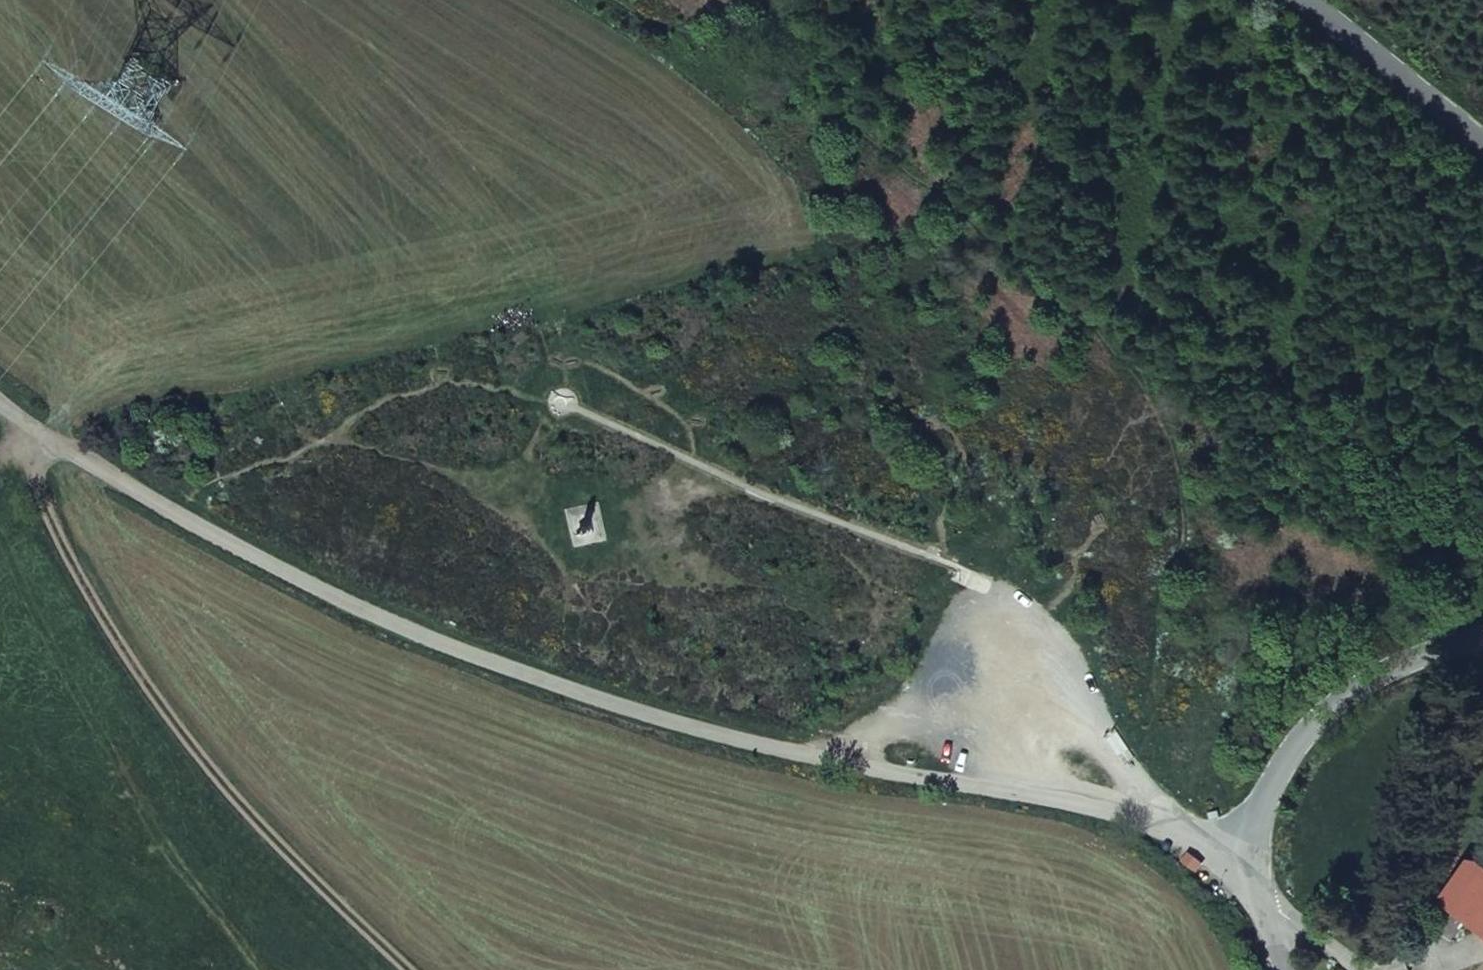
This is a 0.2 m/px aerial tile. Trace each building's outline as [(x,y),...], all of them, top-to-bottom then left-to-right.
[(1482,871),(1458,907),(1482,924),(1482,872),(1482,871)]
